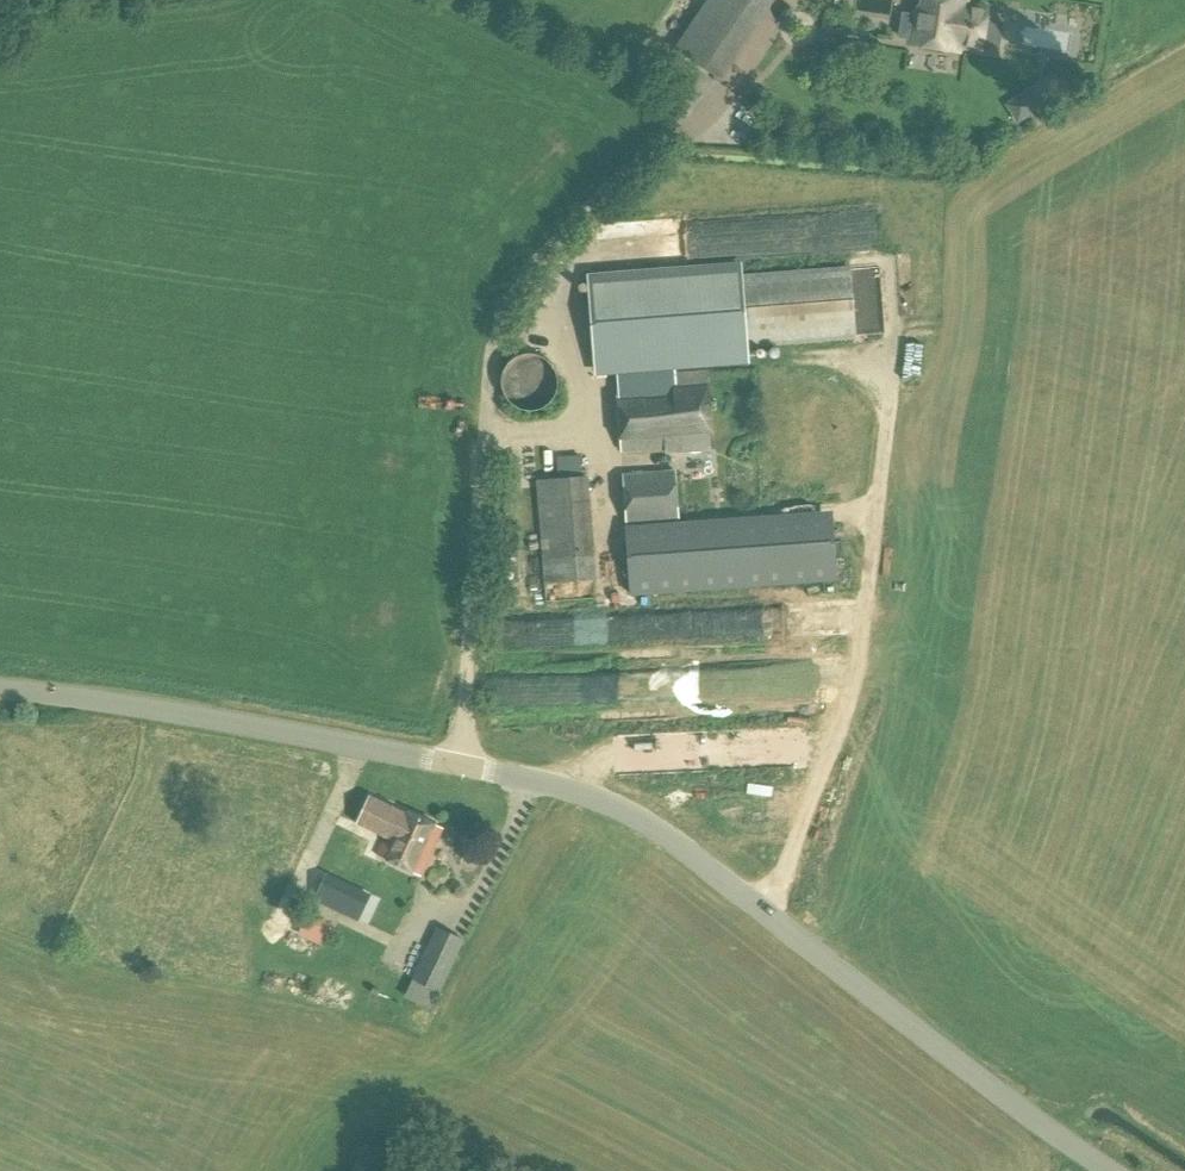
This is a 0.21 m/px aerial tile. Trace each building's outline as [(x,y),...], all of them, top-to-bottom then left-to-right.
[(966,1),(955,0),(923,0),(920,17),(915,16),(915,18),(902,16),(899,38),(912,40),(911,44),(959,51),(960,45),(984,49),(989,11),(965,8),(966,1)] [(720,80),(749,37),(703,6),(674,50),(720,80)] [(1021,94),(1005,104),(1017,124),(1033,113),(1021,94)] [(748,238),(733,240),(736,261),(751,259),(748,238)] [(748,360),(747,345),(856,337),(851,270),(742,279),(741,269),(590,281),(597,371),(617,369),(636,368),(643,367),(645,384),(674,383),(673,367),(748,360)] [(529,411),(534,411),(538,410),(543,408),(547,405),(550,402),(553,398),(556,394),(557,390),(558,385),(558,380),(557,375),(555,371),(553,366),(550,363),(546,360),(542,357),(538,356),(533,355),(528,354),(523,355),(519,357),(515,359),(511,362),(507,365),(505,369),(503,373),(502,378),(501,383),(502,388),(503,392),(505,397),(508,401),(511,404),(515,407),(519,409),(524,411),(529,411)] [(637,385),(636,368),(617,369),(622,452),(667,449),(667,453),(712,450),(707,371),(675,373),(675,383),(637,385)] [(583,477),(581,456),(556,458),(558,479),(536,480),(544,584),(597,580),(588,476),(583,477)] [(625,524),(679,520),(675,470),(621,474),(625,524)] [(514,590),(538,590),(538,578),(513,578),(514,590)] [(406,816),(370,799),(358,825),(387,839),(379,856),(421,876),(442,830),(407,813),(406,816)] [(326,874),(313,901),(348,917),(361,890),(326,874)] [(307,913),(298,935),(321,946),(331,924),(307,913)] [(439,993),(464,940),(437,927),(412,980),(439,993)]
